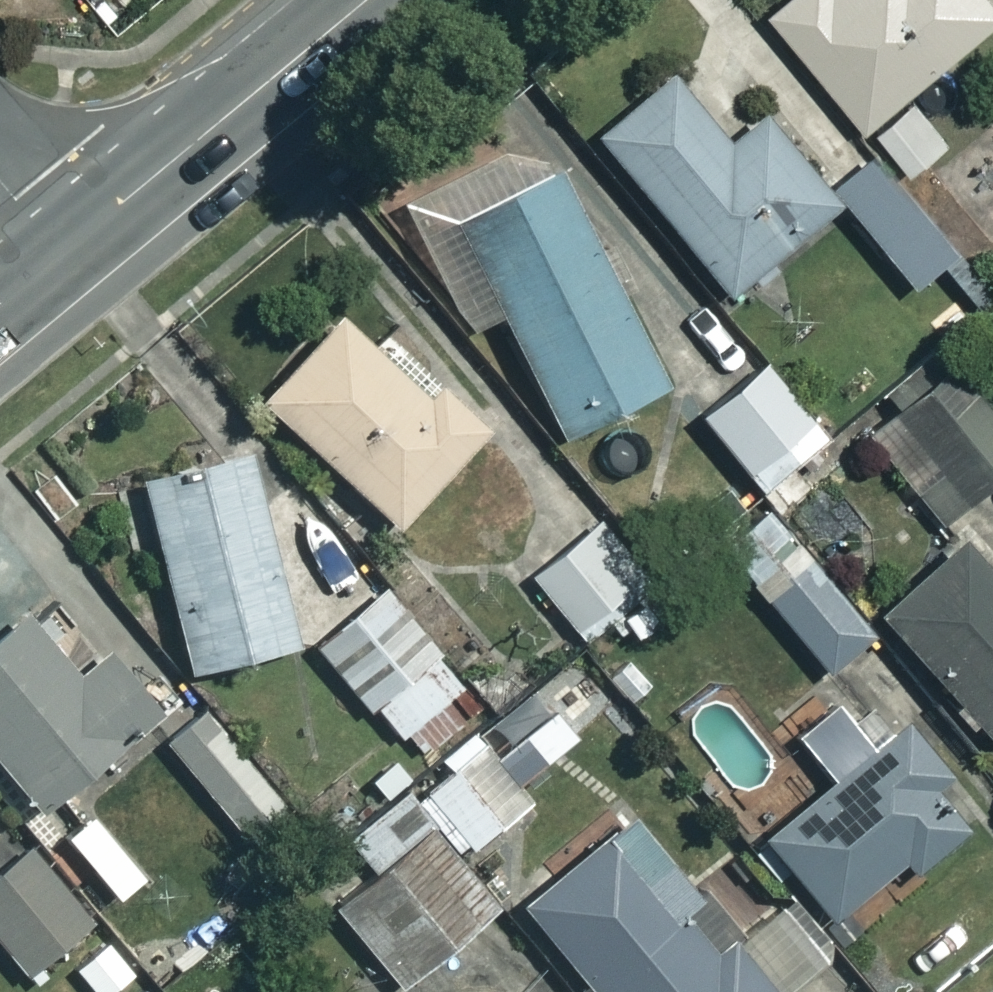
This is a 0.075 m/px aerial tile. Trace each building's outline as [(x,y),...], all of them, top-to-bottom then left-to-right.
[(61,9),(71,0),(54,0),(61,9)] [(984,0),(769,0),(757,11),(854,119),(985,2),(984,0)] [(712,143),(654,76),(582,138),(715,292),(822,200),(747,113),(712,143)] [(445,330),(483,310),(551,436),(651,381),(534,167),(525,172),(502,131),(374,200),(445,330)] [(945,251),(866,160),(826,195),(866,242),(830,273),(857,304),(890,275),(902,288),(945,251)] [(419,394),(328,310),(246,400),(383,526),(472,429),(426,386),(419,394)] [(937,359),(853,429),(929,522),(992,470),(992,427),(937,359)] [(838,464),(745,364),(687,418),(779,518),(838,464)] [(284,640),(230,453),(125,483),(179,671),(284,640)] [(860,636),(755,508),(711,544),(817,672),(860,636)] [(519,577),(580,647),(600,629),(616,647),(660,608),(583,521),(519,577)] [(864,616),(983,741),(992,741),(992,604),(937,546),(864,616)] [(397,734),(418,759),(464,721),(443,696),(455,685),(370,585),(302,642),(387,743),(397,734)] [(5,613),(0,618),(0,776),(32,812),(146,710),(94,653),(65,679),(5,613)] [(186,696),(150,655),(125,677),(161,718),(186,696)] [(507,693),(471,726),(498,757),(535,724),(507,693)] [(960,823),(864,700),(796,753),(819,783),(751,837),(816,919),(895,856),(904,868),(960,823)] [(280,812),(189,705),(150,739),(241,845),(280,812)] [(518,799),(466,736),(337,843),(366,877),(325,911),(388,987),(485,906),(446,859),(518,799)] [(823,959),(770,894),(724,931),(627,813),(510,909),(578,991),(783,991),(823,959)] [(16,846),(0,861),(0,953),(18,973),(80,917),(16,846)] [(104,934),(76,956),(99,985),(90,991),(150,991),(104,934)]
